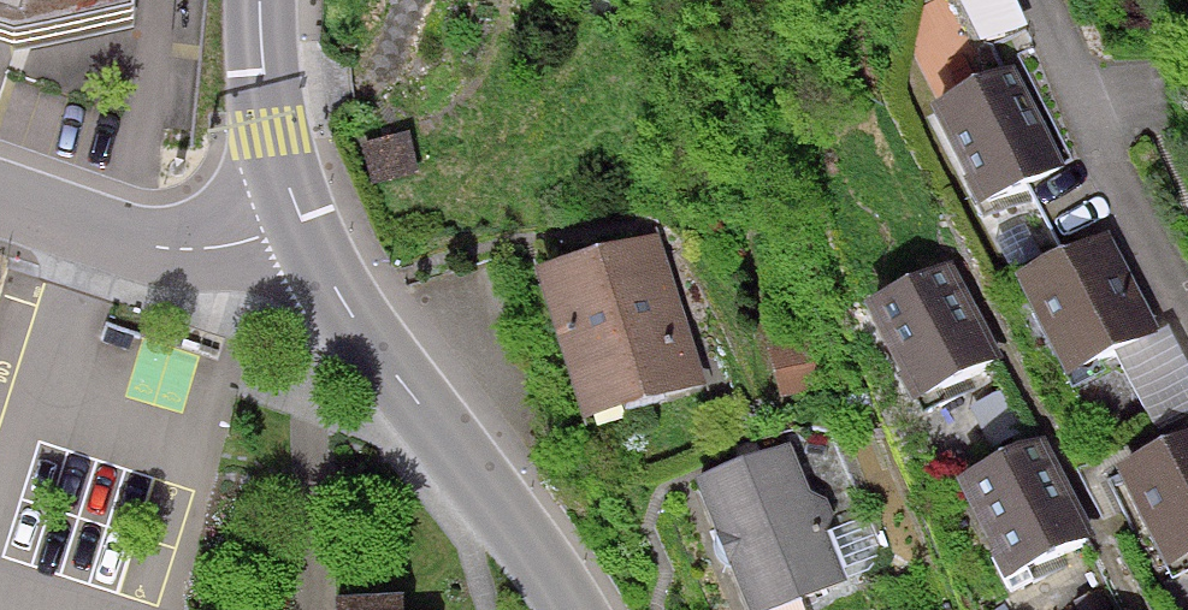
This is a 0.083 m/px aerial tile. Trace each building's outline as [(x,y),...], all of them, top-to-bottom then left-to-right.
[(17,48),(136,22),(138,0),(0,0),(0,44),(17,48)] [(1012,73),(932,112),(980,211),(1060,172),(1012,73)] [(656,235),(533,274),(584,430),(707,390),(656,235)] [(1104,245),(1024,285),(1073,383),(1153,343),(1104,245)] [(951,269),(871,308),(919,407),(999,368),(951,269)] [(1127,473),(1180,569),(1187,565),(1187,439),(1127,473)] [(700,486),(752,609),(781,609),(846,582),(825,533),(830,525),(833,514),(827,501),(807,495),(788,449),(700,486)] [(1043,449),(963,488),(1011,587),(1091,548),(1043,449)] [(333,603),(333,609),(405,609),(404,599),(333,603)]
